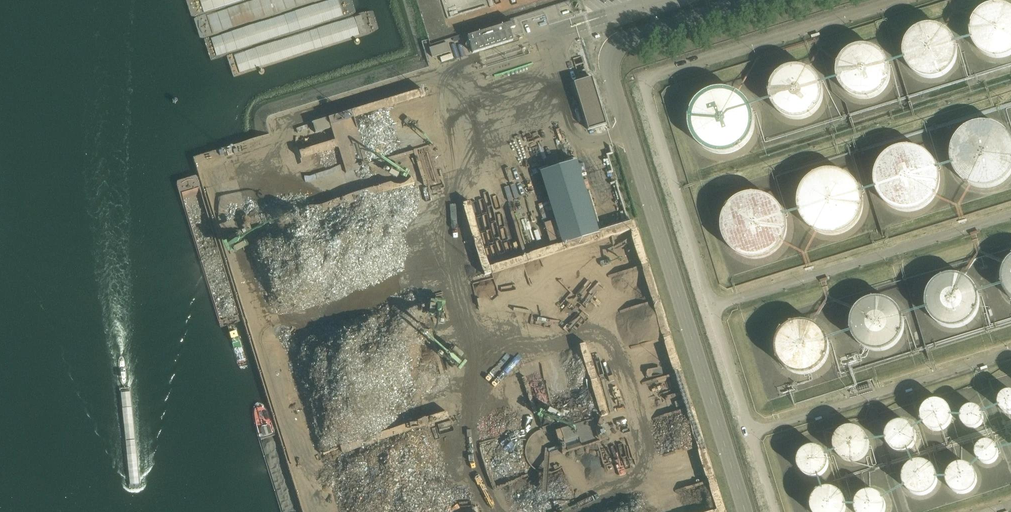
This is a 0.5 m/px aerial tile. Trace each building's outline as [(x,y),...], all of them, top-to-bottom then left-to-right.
[(1009,4),(1004,3),(1000,2),(995,2),(990,3),(986,5),(981,7),(978,10),(975,14),(973,19),(972,23),(971,28),(972,33),(973,38),(975,42),(978,46),(982,49),(986,52),(990,53),(995,54),(1000,54),(1005,53),(1009,52),(1010,50),(1010,6),(1009,4)] [(961,54),(962,48),(961,43),(960,38),(957,34),(954,30),(950,26),(946,24),(941,22),(936,21),(931,21),(926,23),(921,25),(917,28),(913,32),(910,36),(908,41),(907,46),(907,51),(908,56),(910,61),(913,65),(917,69),(921,72),(926,74),(931,75),(936,76),(941,75),(946,73),(950,71),(954,67),(958,63),(960,58),(961,54)] [(514,41),(510,29),(516,28),(514,22),(467,37),(473,54),(514,41)] [(450,51),(448,42),(430,48),(432,56),(450,51)] [(892,74),(892,69),(892,64),(890,59),(888,55),(885,51),(881,48),(877,45),(872,43),(867,42),(862,42),(857,43),(853,45),(848,48),(845,51),(842,55),(839,60),(838,65),(838,70),(838,75),(840,79),(842,84),(845,88),(849,91),(853,94),(858,96),(863,97),(868,97),(873,96),(877,94),(882,91),(885,88),(888,84),(891,79),(892,74)] [(825,94),(825,89),(825,84),(823,79),(821,75),(817,71),(814,67),(809,65),(804,63),(799,62),(794,62),(789,63),(784,65),(780,68),(776,72),(773,76),(771,81),(770,86),(770,91),(770,96),(772,101),(774,105),(777,109),(781,113),(786,115),(790,117),(796,118),(801,118),(806,116),(810,114),(815,112),(818,108),(821,104),(824,99),(825,94)] [(591,78),(573,83),(587,130),(606,125),(591,78)] [(755,123),(755,117),(755,112),(753,107),(750,102),(747,97),(743,93),(739,90),(734,88),(728,87),(723,86),(717,87),(712,88),(707,90),(702,93),(698,97),(695,102),(692,106),(691,112),(690,117),(690,123),(691,128),(694,133),(696,138),(700,142),(704,146),(709,148),(714,150),(720,151),(725,151),(731,150),(736,148),(741,146),(745,142),(749,138),(752,133),(754,128),(755,123)] [(351,141),(343,114),(328,119),(336,146),(351,141)] [(315,133),(330,129),(327,118),(312,123),(315,133)] [(1009,131),(1004,127),(999,124),(993,121),(988,120),(982,120),(976,122),(970,124),(965,127),(961,131),(957,136),(954,141),(953,147),(952,153),(953,159),(955,165),(957,170),(961,175),(965,179),(971,182),(976,184),(982,185),(988,185),(994,184),(1000,182),(1005,178),(1009,174),(1010,172),(1010,134),(1009,131)] [(552,168),(577,158),(564,124),(539,133),(552,168)] [(939,181),(940,176),(939,170),(938,165),(935,160),(932,155),(928,151),(923,148),(918,145),(913,144),(907,143),(902,144),(896,145),(891,148),(886,151),(882,155),(879,160),(877,165),(875,170),(875,176),(875,182),(877,187),(879,192),(882,197),(886,201),(891,204),(896,206),(902,208),(907,208),(913,208),(918,206),(924,204),(928,201),(932,197),(935,192),(938,187),(939,181)] [(864,199),(864,193),(862,187),(859,181),(855,176),(851,172),(845,169),(841,168),(838,167),(832,166),(826,167),(820,169),(814,172),(809,176),(805,181),(802,185),(800,191),(800,195),(799,198),(800,205),(802,211),(804,216),(808,221),(813,225),(819,229),(825,231),(831,231),(837,231),(843,229),(849,227),(852,225),(855,222),(859,217),(862,211),(864,206),(864,199)] [(788,228),(788,223),(788,217),(786,212),(784,207),(781,202),(777,198),(772,195),(767,192),(761,191),(756,190),(750,191),(745,192),(740,195),(735,198),(731,202),(728,207),(725,212),(724,217),(723,223),(724,228),(725,234),(728,239),(731,244),(735,248),(740,251),(745,253),(750,255),(756,255),(761,255),(767,253),(772,251),(777,248),(781,244),(784,239),(786,234),(788,228)] [(599,234),(587,197),(551,208),(562,245),(599,234)] [(1008,258),(1005,263),(1003,267),(1002,272),(1002,277),(1003,282),(1005,287),(1008,291),(1010,295),(1010,255),(1008,258)] [(980,302),(980,297),(979,292),(978,287),(976,283),(973,279),(969,276),(965,273),(960,271),(955,270),(950,270),(945,271),(941,273),(937,276),(933,279),(930,283),(928,288),(926,292),(926,297),(927,302),(928,307),(930,312),(933,315),(937,319),(941,321),(946,323),(951,324),(956,324),(961,323),(965,321),(969,318),(973,315),(976,311),(978,307),(980,302)] [(905,324),(905,319),(905,314),(903,309),(901,305),(898,301),(894,298),(889,296),(885,294),(880,293),(875,294),(870,295),(865,297),(861,299),(858,303),(855,307),(853,312),(852,316),(851,321),(852,326),(854,331),(856,335),(859,339),(863,342),(867,345),(872,346),(877,347),(882,347),(887,346),(891,344),(896,341),(899,337),(902,333),(904,329),(905,324)] [(829,348),(829,343),(829,338),(827,333),(825,329),(821,325),(818,322),(813,320),(809,318),(804,317),(799,317),(794,319),(789,321),(785,323),(782,327),(779,331),(777,336),(776,340),(775,345),(776,350),(778,355),(780,359),(783,363),(787,366),(791,369),(796,370),(801,371),(806,371),(811,370),(815,368),(820,365),(823,361),(826,357),(828,353),(829,348)] [(1009,395),(1007,395),(1004,396),(1002,398),(1001,399),(1000,402),(1000,404),(1000,406),(1000,409),(1002,411),(1003,412),(1005,414),(1008,414),(1010,414),(1010,395),(1009,395)] [(688,398),(674,403),(676,408),(689,404),(689,403),(688,399),(688,398)] [(954,423),(954,420),(953,417),(953,414),(951,411),(949,408),(947,406),(944,405),(941,404),(938,403),(935,404),(932,404),(929,406),(927,407),(924,410),(923,412),(922,415),(921,418),(921,421),(922,424),(923,427),(924,430),(927,432),(929,434),(932,435),(935,436),(938,436),(941,436),(944,435),(947,433),(949,431),(951,429),(953,426),(954,423)] [(669,413),(680,449),(696,444),(685,408),(669,413)] [(982,420),(982,419),(982,417),(982,415),(980,412),(977,410),(973,409),(969,410),(967,411),(966,412),(964,414),(963,416),(963,419),(963,422),(964,424),(965,426),(968,428),(972,429),(975,429),(977,428),(979,427),(981,424),(982,422),(982,420)] [(918,443),(918,440),(918,437),(917,434),(916,431),(913,429),(911,427),(908,425),(905,424),(902,424),(899,424),(895,425),(893,427),(890,429),(888,431),(887,434),(886,437),(885,440),(886,444),(887,447),(888,450),(890,452),(893,454),(896,456),(899,456),(902,457),(905,456),(908,455),(911,454),(914,452),(916,449),(917,446),(918,443)] [(868,449),(869,446),(868,443),(867,440),(866,437),(864,435),(861,433),(858,431),(855,430),(852,430),(849,430),(846,431),(843,433),(840,435),(838,437),(837,440),(836,443),(836,447),(836,450),(837,453),(839,456),(841,458),(843,460),(846,462),(849,462),(852,463),(856,462),(859,461),(861,460),(864,458),(866,455),(867,452),(868,449)] [(997,456),(997,453),(996,451),(995,448),(993,446),(990,445),(988,445),(985,445),(982,446),(980,448),(978,450),(977,453),(977,455),(978,458),(979,461),(981,463),(984,464),(987,464),(989,464),(992,463),(994,461),(996,459),(997,456)] [(829,466),(829,465),(829,463),(828,459),(827,457),(825,455),(823,453),(820,451),(816,450),(814,450),(811,450),(808,451),(805,452),(802,454),(801,456),(799,459),(798,462),(798,465),(798,469),(799,471),(800,474),(802,476),(805,478),(807,480),(811,481),(813,481),(816,481),(819,480),(822,479),(825,476),(826,474),(828,471),(829,469),(829,466)] [(936,483),(937,480),(936,477),(935,474),(934,471),(932,468),(929,466),(926,465),(923,464),(920,464),(917,464),(914,465),(911,466),(909,468),(907,471),(905,473),(904,476),(904,479),(904,482),(905,485),(906,488),(908,491),(910,493),(913,495),(915,496),(918,497),(922,497),(925,496),(928,495),(930,493),(933,491),(934,489),(936,486),(936,483)] [(979,485),(979,482),(979,478),(978,475),(976,473),(974,470),(971,468),(969,467),(965,466),(962,466),(959,466),(956,467),(953,469),(951,471),(949,473),(947,476),(946,479),(946,483),(947,486),(948,489),(949,492),(951,494),(954,496),(957,497),(960,498),(963,498),(966,498),(969,497),(972,495),(975,493),(977,491),(978,488),(979,485)] [(388,509),(391,507),(387,500),(384,500),(374,491),(374,502),(373,502),(367,505),(364,502),(364,494),(353,494),(351,492),(337,493),(333,498),(333,509),(337,511),(356,511),(357,510),(363,510),(363,511),(363,508),(370,508),(372,511),(388,511),(388,509)] [(844,507),(844,504),(843,501),(841,498),(839,495),(837,493),(834,492),(831,491),(828,491),(825,491),(822,492),(819,493),(817,495),(814,497),(813,500),(812,503),(811,506),(811,509),(812,511),(843,511),(844,510),(844,507)] [(888,510),(888,507),(887,504),(885,501),(883,498),(881,496),(878,495),(875,494),(872,493),(869,494),(865,495),(863,496),(860,498),(858,501),(857,504),(856,507),(855,510),(855,511),(888,511),(888,510)]
